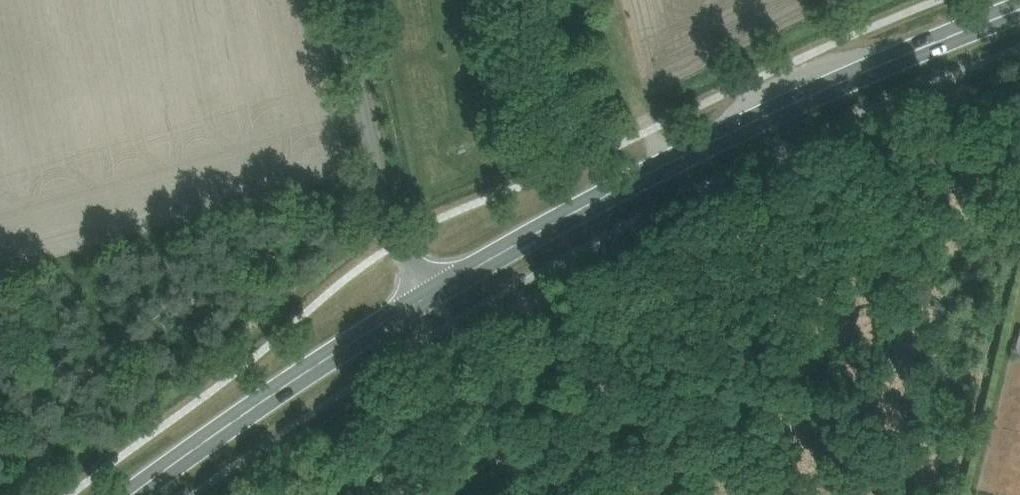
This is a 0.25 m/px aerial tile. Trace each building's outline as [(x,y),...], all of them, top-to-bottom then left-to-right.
[(576,8),(561,11),(564,24),(579,20),(576,8)]
